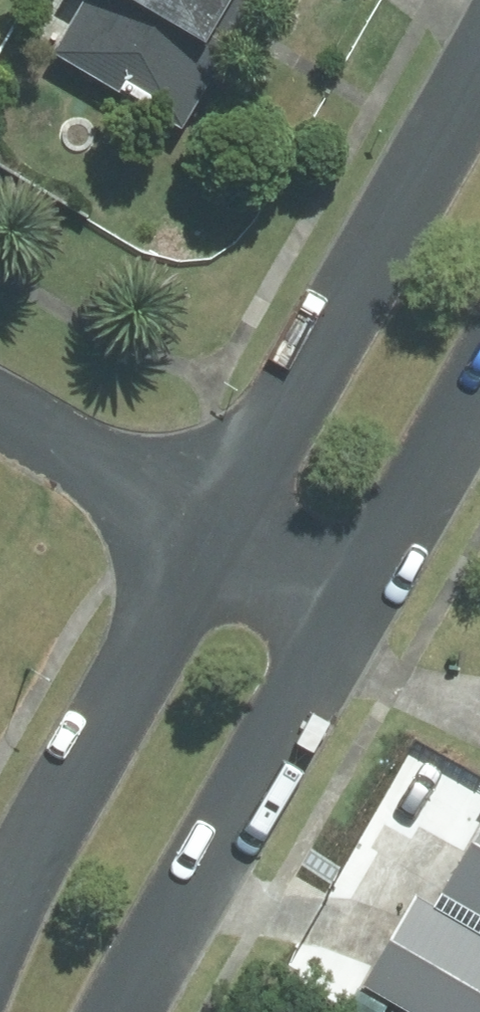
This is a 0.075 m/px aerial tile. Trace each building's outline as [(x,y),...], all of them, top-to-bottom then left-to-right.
[(54,52),(183,128),(259,0),(85,0),(54,52)] [(442,889),(479,911),(479,824),(442,889)] [(414,891),(359,987),(403,1011),(479,1011),(479,929),(414,891)]
